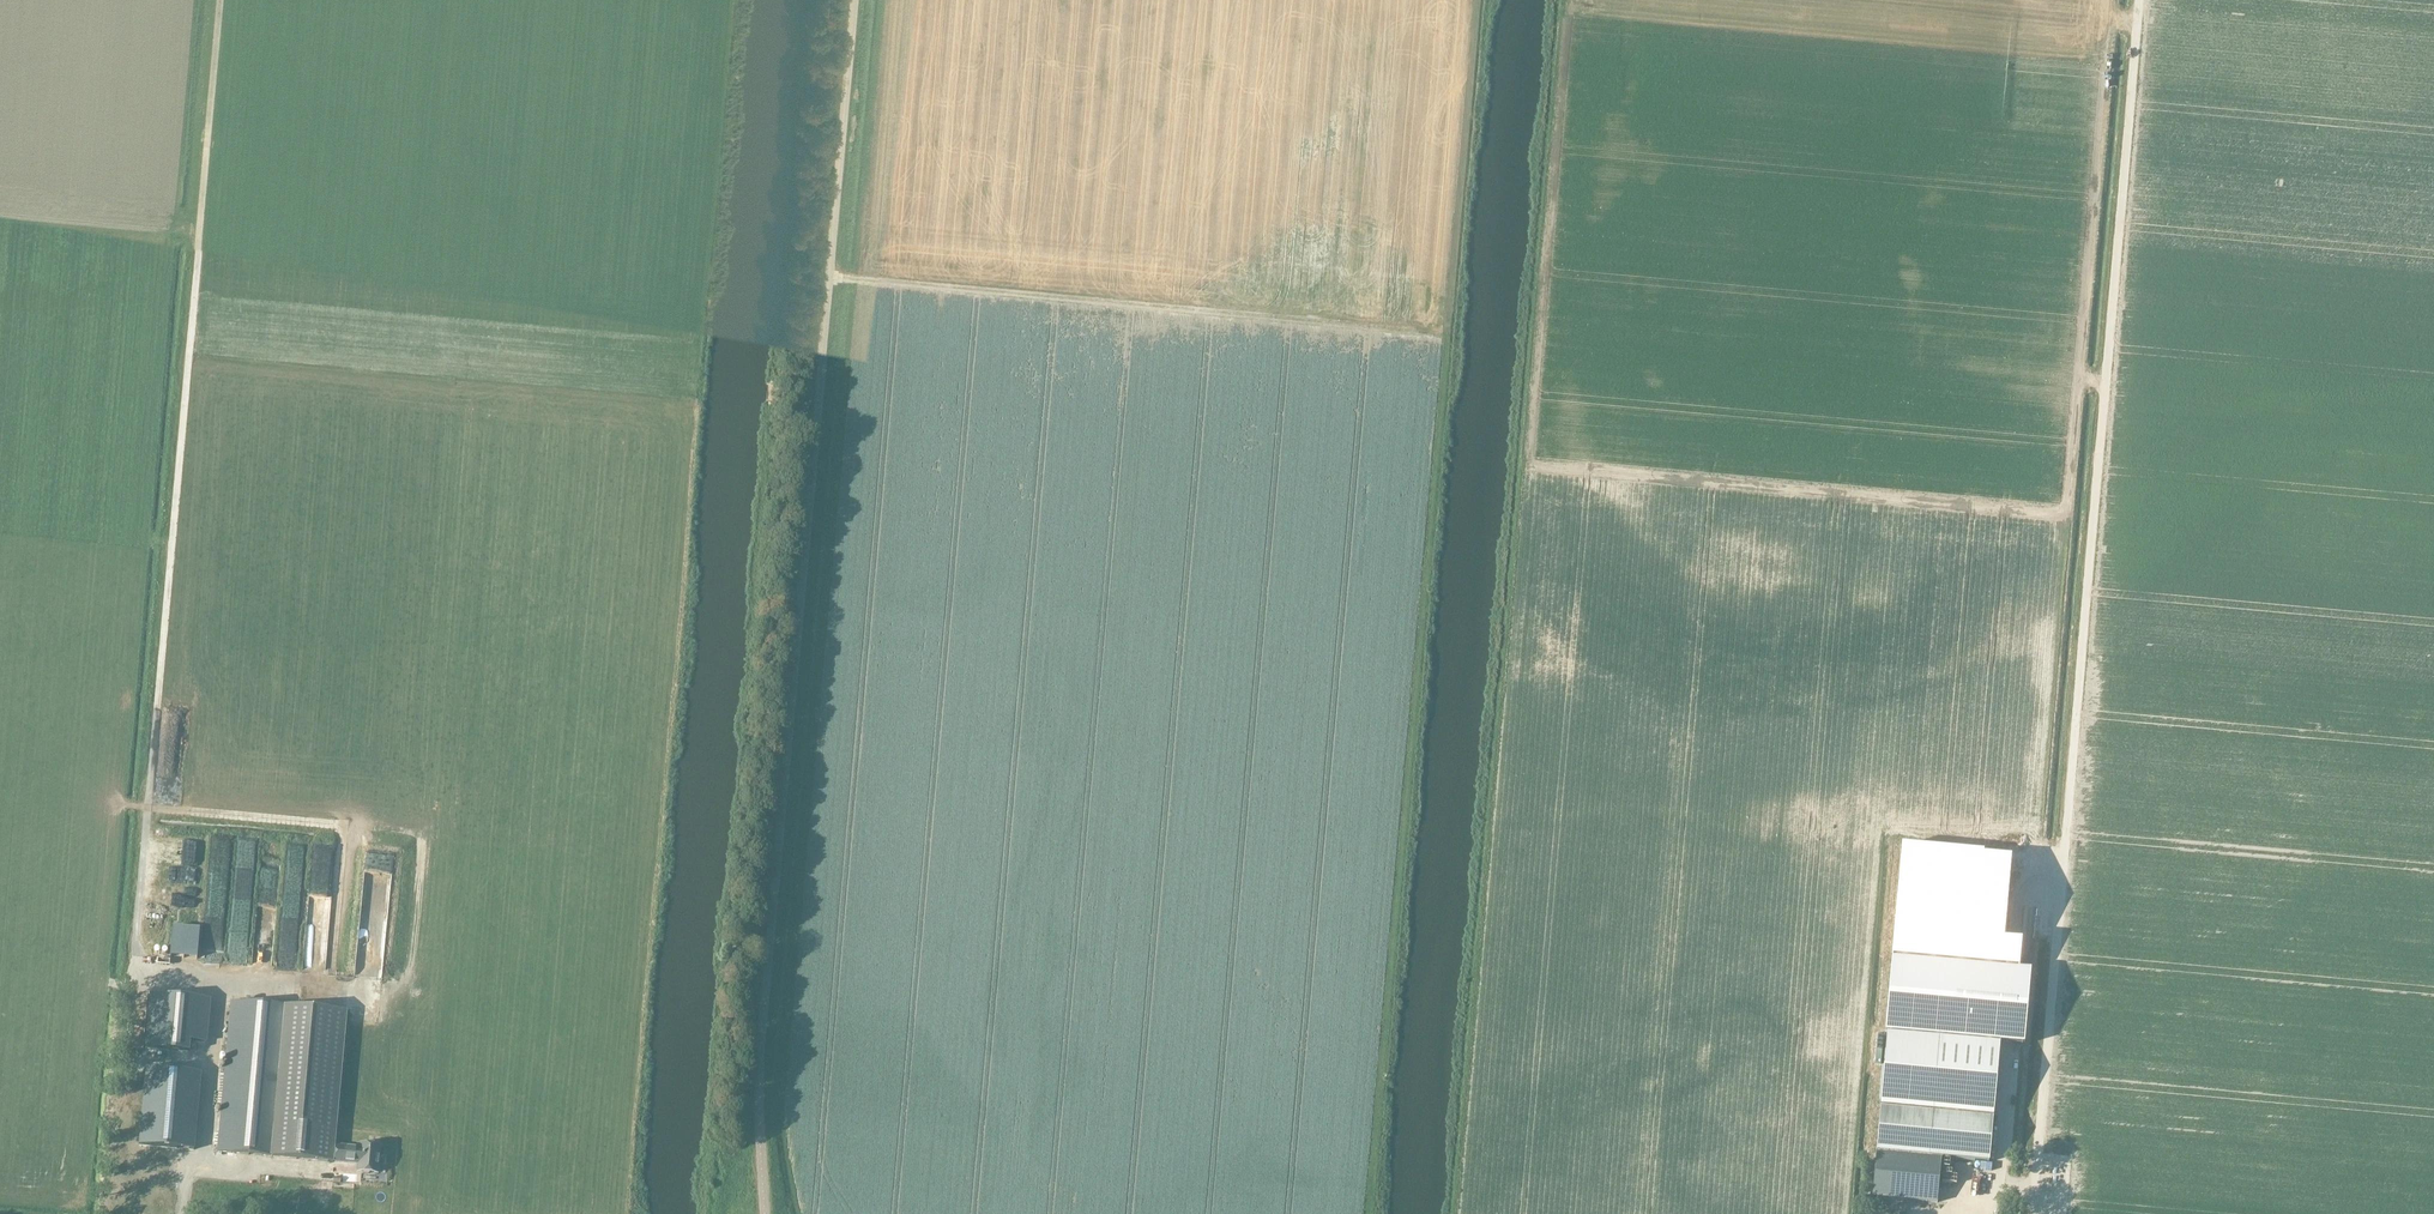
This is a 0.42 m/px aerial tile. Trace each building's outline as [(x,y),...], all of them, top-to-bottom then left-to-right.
[(193,854),(193,841),(179,840),(178,854),(193,854)] [(237,860),(244,860),(244,840),(232,841),(232,855),(237,855),(237,860)] [(305,890),(320,890),(322,843),(306,842),(305,890)] [(293,874),(293,846),(279,846),(279,874),(293,874)] [(216,849),(206,849),(205,875),(215,875),(216,849)] [(1906,850),(1893,966),(2005,976),(2016,977),(2020,942),(2003,940),(2012,859),(1906,850)] [(265,923),(266,867),(252,867),(251,923),(265,923)] [(310,969),(311,951),(313,952),(314,919),(299,919),(298,969),(310,969)] [(288,968),(289,923),(272,922),(271,968),(288,968)] [(262,961),(263,943),(248,942),(247,960),(262,961)] [(1893,966),(1887,1034),(1999,1044),(2022,1047),(2028,978),(2016,977),(2005,976),(1893,966)] [(367,1000),(366,988),(344,989),(344,1000),(367,1000)] [(152,994),(147,1047),(188,1051),(189,1041),(203,1042),(207,999),(193,998),(152,994)] [(346,1011),(272,1005),(231,1001),(217,1152),(276,1157),(332,1162),(346,1011)] [(1887,1034),(1880,1108),(1993,1119),(1999,1044),(1887,1034)] [(200,1073),(145,1068),(138,1145),(193,1150),(200,1073)] [(1989,1162),(1990,1146),(1993,1119),(1880,1108),(1872,1197),(1937,1203),(1941,1158),(1989,1162)] [(383,1156),(384,1151),(382,1149),(379,1149),(380,1146),(360,1145),(359,1148),(336,1146),(335,1162),(358,1164),(357,1171),(377,1173),(379,1157),(381,1157),(383,1156)]
